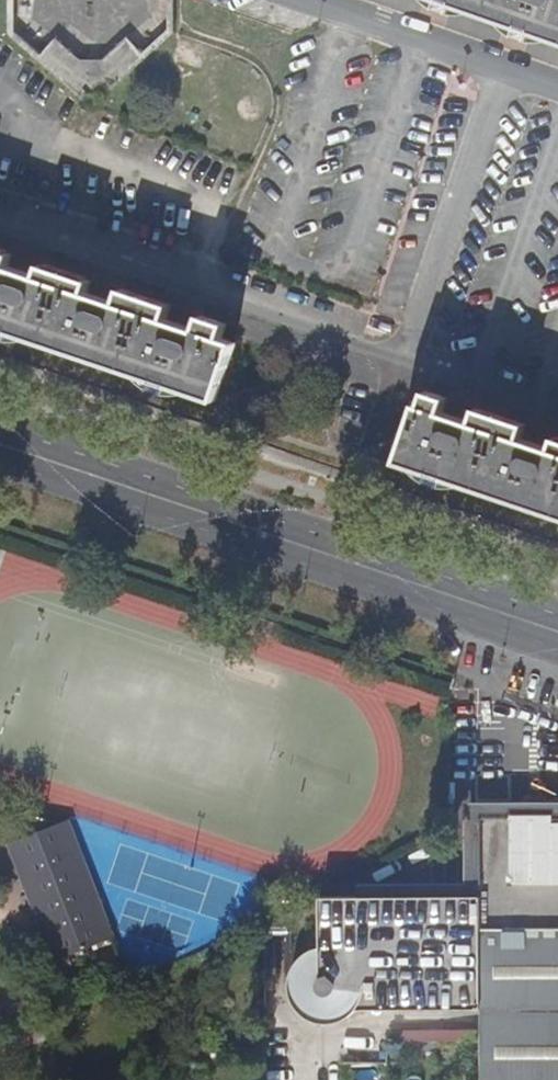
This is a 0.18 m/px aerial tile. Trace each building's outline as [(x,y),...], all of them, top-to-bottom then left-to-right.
[(557,44),(557,0),(432,0),(557,44)] [(81,61),(55,40),(39,59),(94,108),(149,57),(131,39),(107,62),(81,61)] [(219,404),(238,347),(225,343),(229,329),(203,321),(199,334),(168,324),(173,310),(127,295),(122,308),(90,297),(94,286),(46,270),(42,280),(12,270),(16,258),(0,253),(0,330),(219,404)] [(421,407),(401,466),(557,519),(557,441),(553,453),(525,443),(529,429),(481,413),(476,426),(444,415),(449,402),(430,396),(425,408),(421,407)] [(481,871),(482,1010),(482,1044),(482,1079),(557,1079),(557,812),(482,813),(481,871)] [(45,838),(10,852),(18,870),(52,856),(45,838)] [(109,950),(71,852),(19,873),(49,949),(58,945),(69,972),(87,965),(85,960),(109,950)] [(354,1012),(356,1010),(482,1010),(481,871),(391,872),(390,898),(322,900),(322,949),(315,952),(307,957),(301,963),(297,970),(295,977),(294,983),(294,990),(295,996),(298,1003),(303,1009),(309,1015),(315,1018),(321,1021),(327,1022),(335,1021),(342,1020),(349,1017),(354,1012)]
